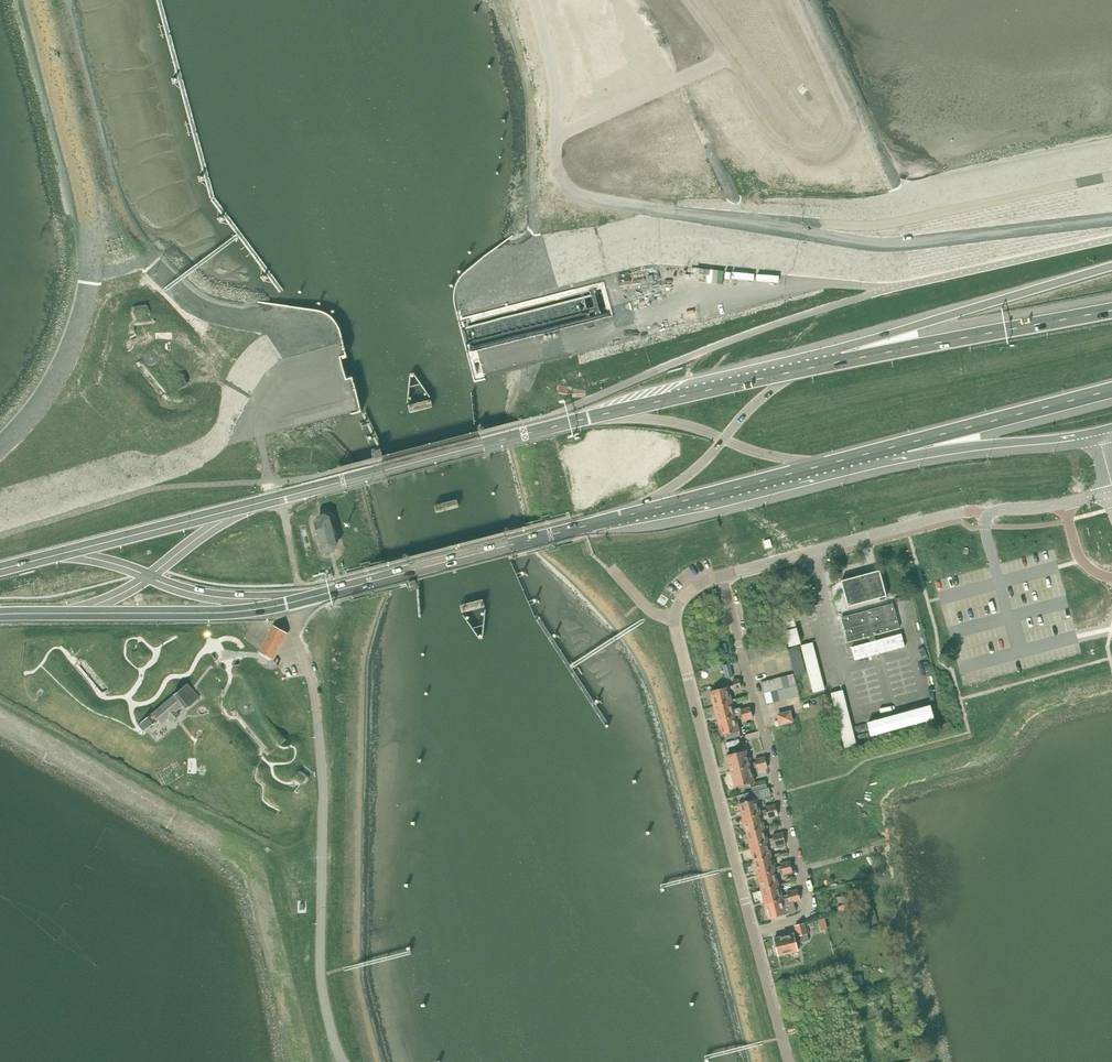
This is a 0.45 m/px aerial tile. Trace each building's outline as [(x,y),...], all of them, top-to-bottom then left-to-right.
[(1092,208),(1104,205),(1101,194),(1089,198),(1092,208)] [(165,343),(146,359),(175,393),(194,377),(165,343)] [(410,416),(433,410),(431,402),(408,408),(410,416)] [(476,425),(478,432),(485,430),(483,423),(476,425)] [(381,457),(379,450),(371,452),(373,460),(381,457)] [(327,523),(306,528),(311,552),(332,547),(327,523)] [(469,544),(447,550),(452,571),(475,565),(469,544)] [(886,596),(879,571),(841,581),(848,607),(860,603),(862,612),(867,610),(865,602),(886,596)] [(420,588),(418,581),(410,583),(411,590),(420,588)] [(899,628),(893,603),(867,610),(862,612),(841,617),(848,642),(870,636),(871,642),(851,647),(855,660),(905,646),(901,633),(876,640),(874,635),(899,628)] [(780,615),(789,646),(800,643),(792,612),(780,615)] [(280,648),(287,635),(272,627),(258,651),(273,660),(280,648)] [(784,639),(778,641),(781,652),(787,650),(784,639)] [(778,641),(771,643),(774,653),(781,652),(778,641)] [(825,689),(812,642),(800,645),(813,692),(825,689)] [(771,643),(765,644),(768,655),(774,653),(771,643)] [(765,644),(759,646),(761,657),(768,655),(765,644)] [(759,646),(752,648),(755,658),(761,657),(759,646)] [(800,652),(798,646),(788,649),(789,655),(800,652)] [(752,648),(745,650),(748,660),(755,658),(752,648)] [(802,659),(800,652),(789,655),(791,662),(802,659)] [(802,659),(791,662),(793,668),(803,665),(802,659)] [(729,663),(723,665),(726,678),(732,676),(729,663)] [(803,665),(793,668),(794,674),(805,672),(803,665)] [(796,685),(793,674),(786,675),(789,686),(796,685)] [(786,675),(780,677),(783,688),(789,686),(786,675)] [(780,677),(774,679),(777,690),(783,688),(780,677)] [(710,691),(714,706),(731,701),(728,689),(735,688),(735,689),(741,687),(739,679),(733,680),(734,685),(728,687),(728,686),(710,691)] [(774,679),(767,680),(770,691),(777,690),(774,679)] [(767,680),(761,682),(764,693),(770,691),(767,680)] [(173,695),(163,704),(148,716),(140,723),(141,722),(146,728),(145,729),(146,730),(154,722),(153,721),(156,718),(161,723),(168,718),(171,721),(178,715),(175,711),(182,706),(185,709),(198,698),(186,683),(173,695)] [(796,685),(789,686),(792,697),(799,695),(796,685)] [(783,688),(786,699),(792,697),(789,686),(783,688)] [(783,688),(777,690),(780,700),(786,699),(783,688)] [(845,688),(832,691),(845,747),(858,744),(857,740),(867,738),(865,729),(855,731),(845,688)] [(777,690),(770,691),(773,702),(780,700),(777,690)] [(770,691),(764,693),(766,704),(773,702),(770,691)] [(714,706),(718,720),(752,712),(750,707),(740,709),(740,707),(733,709),(731,701),(714,706)] [(867,718),(872,737),(936,721),(932,703),(867,718)] [(752,712),(718,720),(722,736),(726,735),(727,739),(740,736),(739,731),(736,719),(742,717),(743,720),(753,717),(752,712)] [(780,724),(792,721),(790,712),(778,715),(780,724)] [(727,755),(731,771),(766,762),(765,756),(755,759),(756,762),(749,763),(746,750),(727,755)] [(766,762),(731,771),(735,787),(750,783),(752,791),(759,790),(767,788),(764,779),(754,782),(751,769),(757,767),(758,770),(768,767),(766,762)] [(313,772),(301,764),(291,778),(296,782),(303,787),(313,772)] [(739,803),(743,818),(777,810),(775,804),(765,807),(766,809),(760,811),(757,799),(762,798),(759,790),(752,791),(743,794),(745,802),(739,803)] [(743,818),(747,832),(764,828),(761,816),(767,815),(768,817),(778,815),(777,810),(743,818)] [(747,832),(750,846),(784,838),(783,833),(773,835),(773,838),(767,839),(764,828),(747,832)] [(754,861),(771,856),(769,849),(776,847),(775,846),(785,843),(784,838),(750,846),(754,861)] [(754,861),(758,875),(791,866),(790,861),(780,863),(781,866),(774,868),(771,856),(754,861)] [(793,872),(791,866),(758,875),(761,889),(778,885),(776,873),(782,871),(783,874),(793,872)] [(778,885),(761,889),(765,903),(799,894),(797,889),(787,892),(788,894),(781,896),(778,885)] [(799,894),(765,903),(769,918),(786,914),(795,911),(793,902),(800,900),(799,894)] [(824,917),(817,919),(820,930),(827,928),(824,917)] [(798,936),(807,934),(804,923),(795,925),(797,932),(774,938),(776,946),(774,947),(776,954),(778,953),(778,955),(798,950),(795,937),(798,936)]
